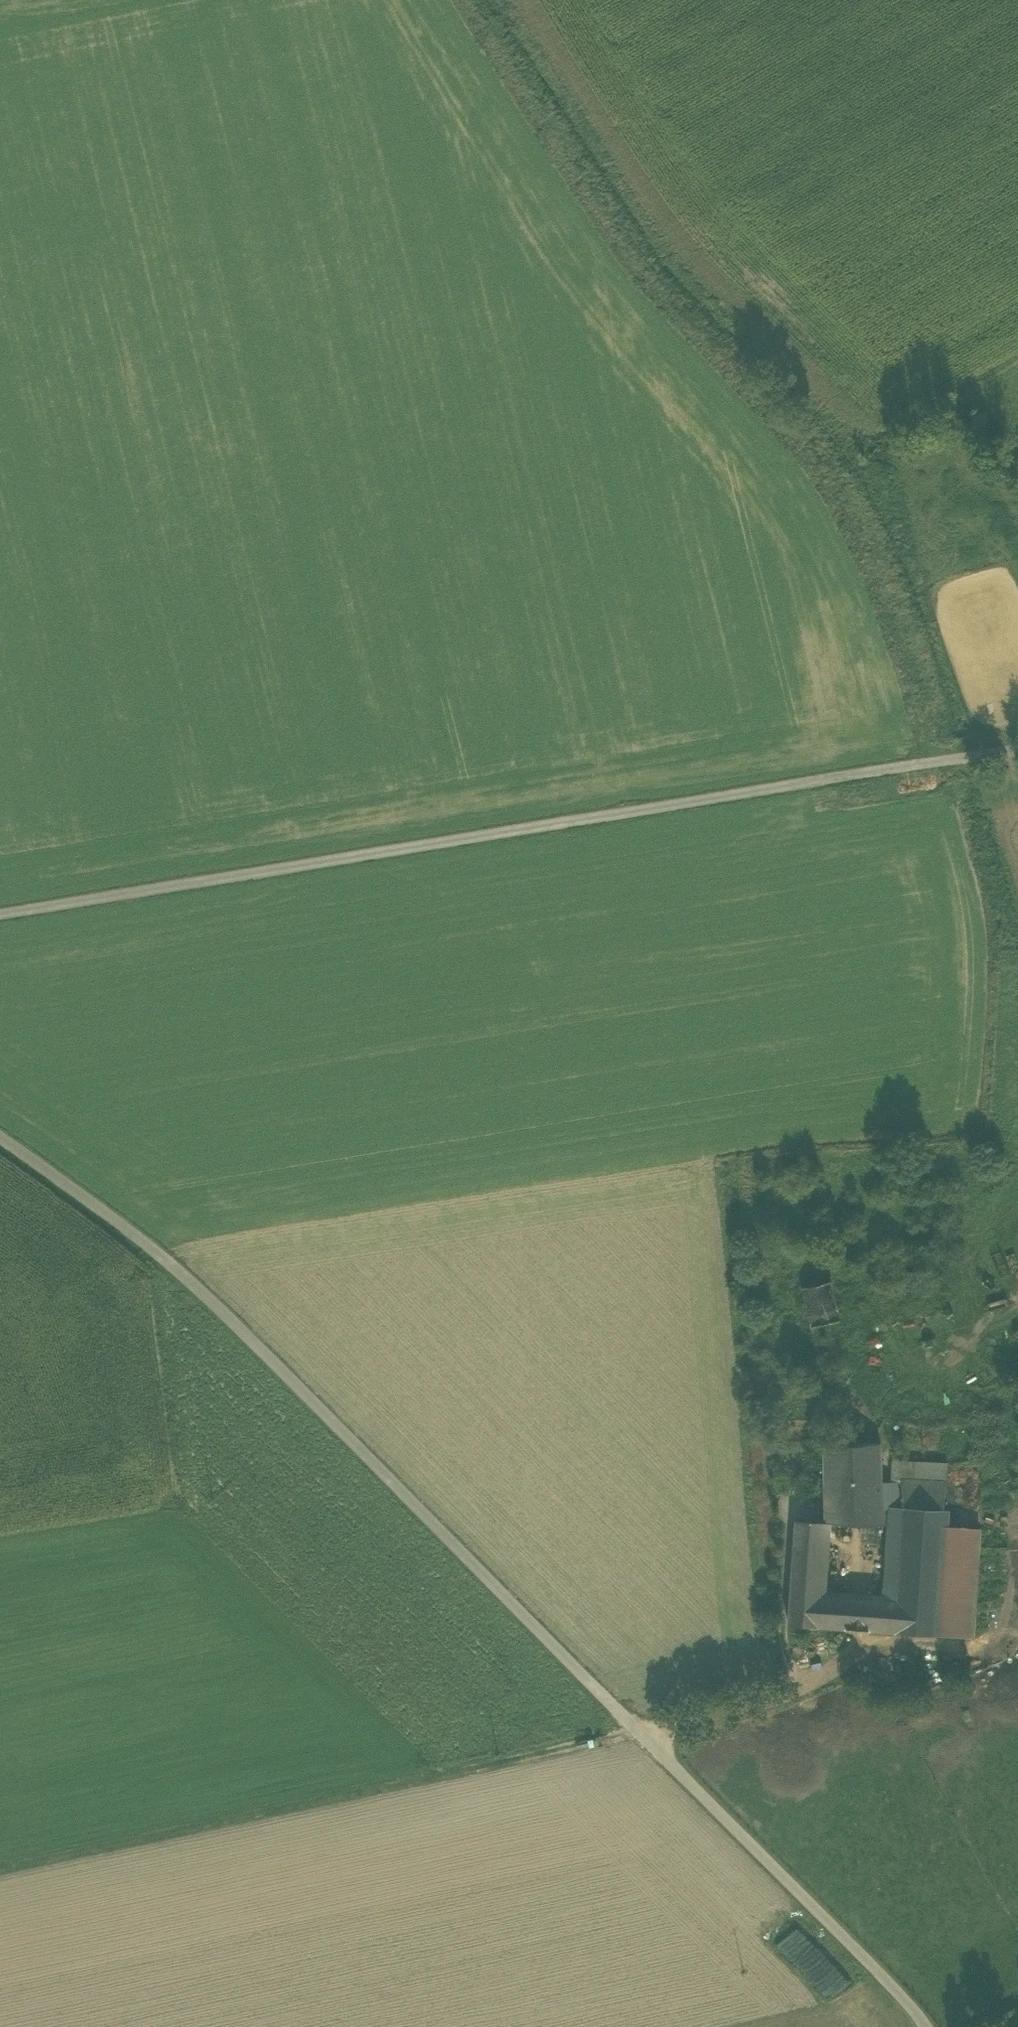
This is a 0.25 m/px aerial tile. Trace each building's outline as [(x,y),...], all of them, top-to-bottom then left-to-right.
[(802,1287),(811,1327),(828,1323),(840,1321),(831,1281),(802,1287)] [(811,1327),(817,1354),(834,1350),(828,1323),(811,1327)] [(824,1443),(825,1493),(845,1493),(845,1483),(882,1482),(881,1443),(824,1443)] [(826,1523),(827,1523),(886,1525),(885,1501),(903,1500),(899,1601),(881,1600),(868,1598),(865,1631),(870,1631),(937,1636),(937,1635),(973,1638),(980,1528),(944,1526),(948,1464),(893,1461),(893,1482),(882,1482),(845,1483),(845,1493),(825,1493),(826,1523)] [(881,1600),(899,1601),(903,1500),(885,1501),(886,1525),(881,1600)] [(847,1630),(852,1630),(854,1598),(822,1595),(827,1523),(826,1523),(797,1520),(789,1625),(847,1629),(847,1630)] [(865,1631),(868,1598),(854,1598),(852,1630),(865,1631)] [(873,1635),(874,1652),(888,1652),(888,1635),(873,1635)]
